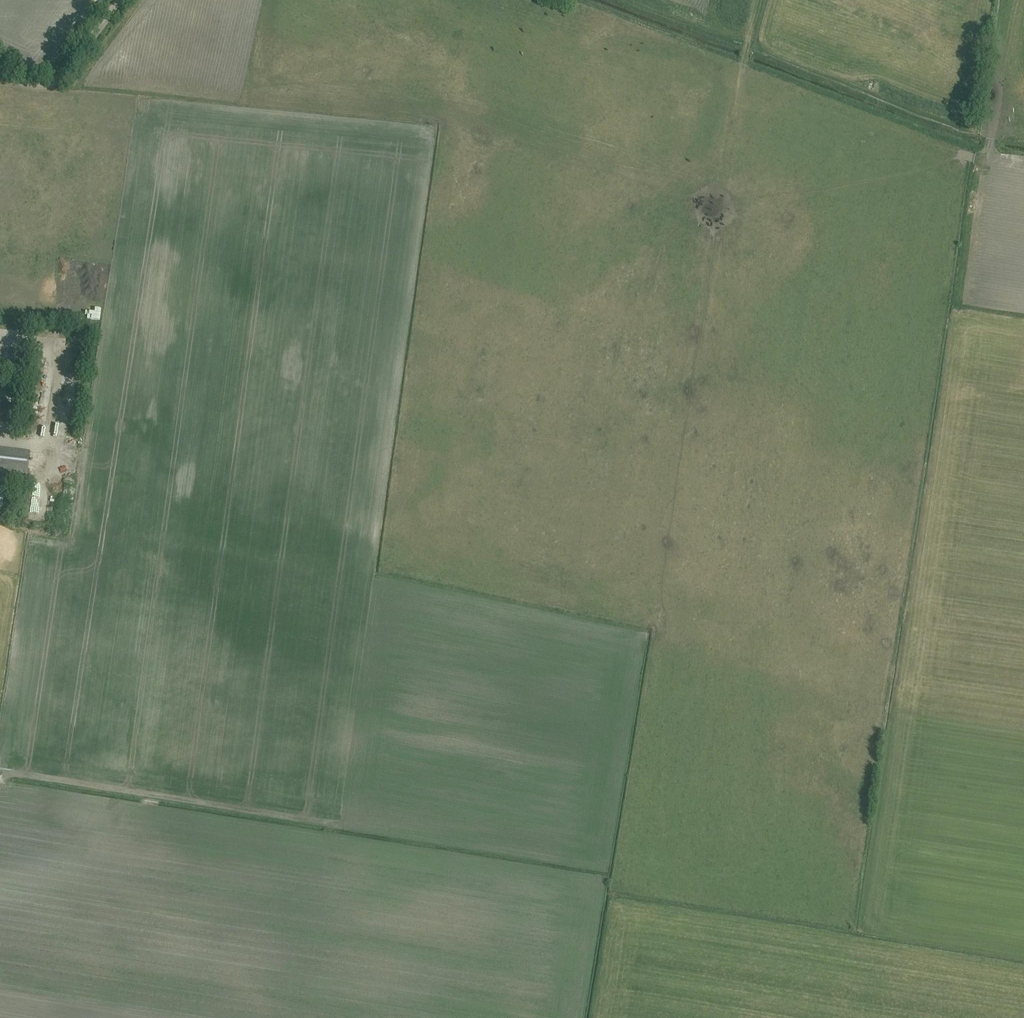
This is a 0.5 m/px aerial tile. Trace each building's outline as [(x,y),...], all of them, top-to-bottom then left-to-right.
[(0,410),(0,430),(7,431),(9,411),(0,410)] [(0,448),(0,472),(27,475),(29,452),(0,448)]
